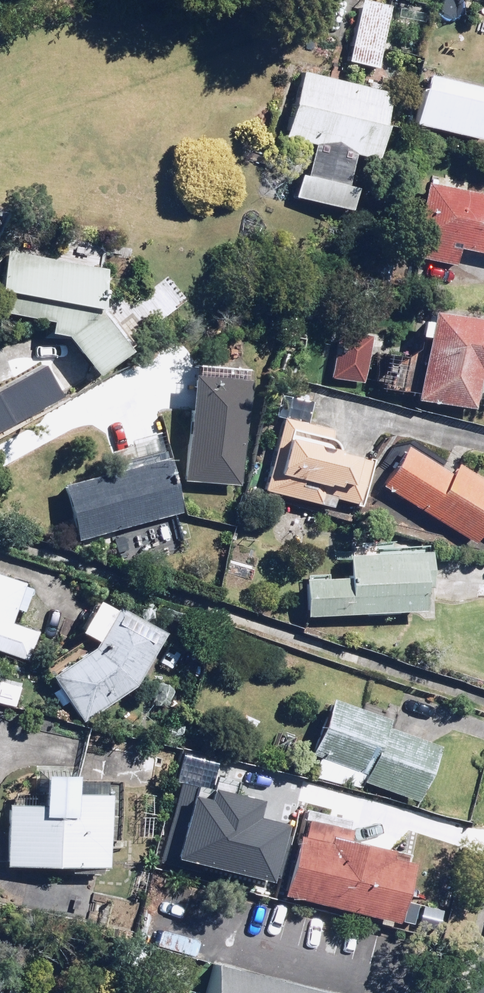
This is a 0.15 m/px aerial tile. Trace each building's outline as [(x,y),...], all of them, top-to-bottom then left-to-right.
[(394,4),(375,0),(359,0),(347,59),(381,66),(394,4)] [(394,92),(305,69),(289,134),(320,142),(312,172),(305,170),(299,195),(357,210),(363,186),(350,183),(358,151),(385,158),(394,122),(387,121),(394,92)] [(419,121),(483,136),(483,88),(430,75),(419,121)] [(428,181),(415,252),(462,261),(465,246),(483,250),(483,192),(428,181)] [(56,321),(54,329),(75,333),(105,373),(138,348),(110,310),(119,267),(12,246),(0,307),(0,310),(56,321)] [(437,315),(425,313),(421,333),(433,335),(421,399),(475,410),(483,367),(483,314),(439,305),(437,315)] [(365,381),(374,335),(343,329),(334,374),(365,381)] [(257,378),(199,372),(187,476),(245,482),(257,378)] [(280,411),(280,413),(259,490),(335,510),(338,499),(365,506),(378,457),(333,445),(338,426),(280,411)] [(463,464),(457,474),(411,444),(385,484),(478,544),(483,535),(483,477),(463,464)] [(65,482),(80,538),(188,510),(173,454),(65,482)] [(307,577),(309,613),(432,608),(431,582),(438,582),(437,546),(353,549),(355,575),(307,577)] [(0,571),(0,626),(13,630),(30,582),(0,571)] [(123,605),(102,643),(57,673),(88,718),(141,681),(169,631),(123,605)] [(446,743),(391,722),(393,717),(336,695),(314,752),(369,773),(367,779),(424,801),(446,743)] [(11,802),(8,863),(80,867),(80,870),(113,872),(114,840),(125,840),(127,784),(111,784),(111,792),(84,791),(85,769),(52,768),(50,804),(11,802)] [(292,875),(288,892),(405,921),(422,853),(353,836),(357,818),(303,805),(297,830),(290,828),(285,845),(269,841),(262,867),(292,875)] [(217,959),(208,992),(357,992),(217,959)]
